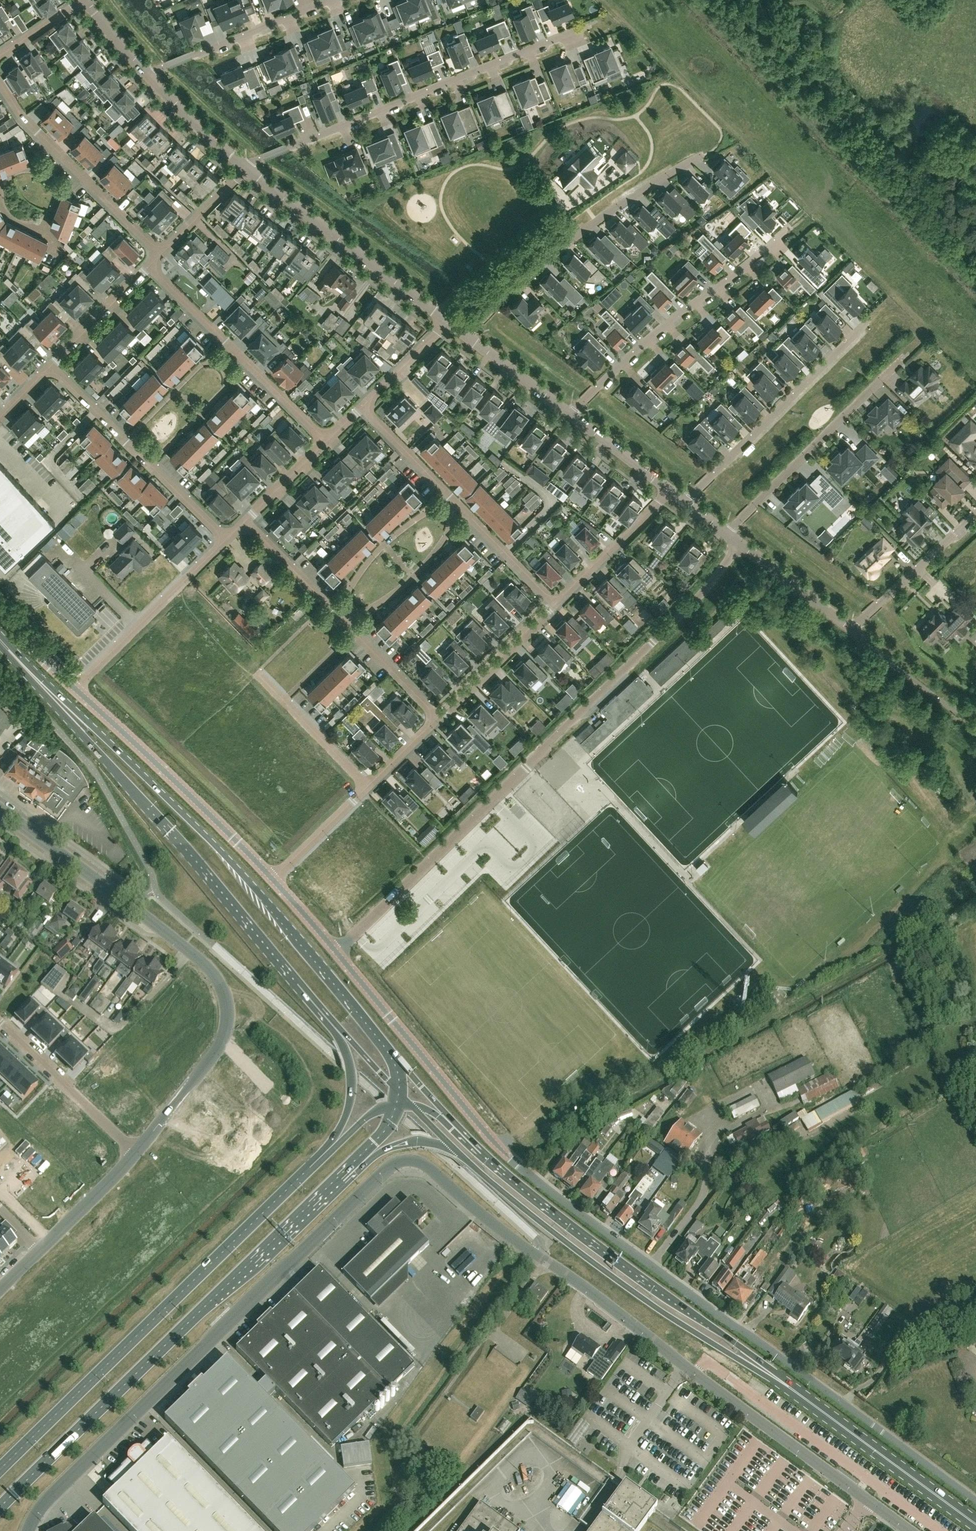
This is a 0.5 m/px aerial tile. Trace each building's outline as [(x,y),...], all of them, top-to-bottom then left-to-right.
[(32,4),(42,18),(52,11),(52,10),(57,6),(53,0),(38,0),(32,4)] [(228,1),(236,22),(242,20),(242,19),(249,16),(245,7),(252,4),(251,0),(230,0),(228,1)] [(398,4),(392,6),(399,21),(404,19),(406,23),(418,18),(411,0),(400,0),(397,1),(398,4)] [(425,0),(411,0),(418,18),(429,14),(432,19),(438,16),(431,0),(428,0),(425,1),(425,0)] [(573,14),(568,1),(566,2),(565,0),(561,0),(556,2),(558,6),(550,9),(548,4),(537,8),(542,21),(552,17),(554,21),(573,14)] [(236,22),(228,1),(215,6),(214,4),(207,7),(212,20),(219,17),(223,27),(235,22),(236,22)] [(8,15),(1,4),(0,5),(0,34),(1,33),(2,34),(8,30),(7,29),(9,28),(3,18),(8,15)] [(534,32),(534,30),(529,19),(535,16),(530,4),(519,9),(521,13),(513,16),(522,37),(534,32)] [(176,30),(180,36),(186,34),(190,41),(196,39),(196,38),(203,35),(199,26),(206,23),(201,11),(181,20),(184,27),(176,30)] [(377,11),(365,16),(374,38),(386,34),(387,36),(393,33),(387,19),(381,21),(377,11)] [(17,24),(23,20),(18,13),(13,17),(17,24)] [(353,21),(354,22),(354,24),(349,26),(357,46),(363,43),(362,40),(373,36),(374,38),(365,16),(353,21)] [(25,30),(30,27),(25,19),(20,22),(25,30)] [(510,34),(504,19),(486,26),(489,34),(476,39),(477,40),(471,42),(475,51),(480,49),(481,51),(500,43),(498,39),(510,34)] [(68,51),(82,39),(79,41),(73,33),(76,31),(68,21),(63,25),(63,24),(49,35),(60,49),(63,46),(68,51)] [(332,28),(320,33),(329,55),(347,47),(342,35),(336,37),(332,28)] [(469,43),(464,31),(453,36),(454,40),(447,43),(456,64),(468,59),(463,46),(469,43)] [(329,55),(320,33),(308,37),(309,40),(303,42),(308,54),(314,52),(316,57),(328,52),(329,55)] [(82,39),(68,51),(82,69),(80,70),(96,56),(94,59),(87,51),(90,49),(82,39)] [(610,47),(603,49),(596,52),(597,54),(584,59),(593,82),(607,76),(606,73),(619,68),(610,47)] [(289,48),(277,53),(286,74),(303,67),(298,55),(293,57),(289,48)] [(439,48),(436,50),(427,53),(429,58),(420,62),(418,58),(411,61),(412,65),(410,66),(415,78),(434,71),(432,66),(444,61),(439,48)] [(39,63),(34,55),(31,51),(20,58),(26,67),(31,75),(32,77),(43,70),(46,75),(51,71),(44,60),(39,63)] [(195,53),(174,68),(176,71),(179,75),(199,60),(197,57),(195,53)] [(286,74),(277,53),(265,57),(266,60),(260,62),(265,74),(271,72),(272,77),(284,72),(285,75),(286,74)] [(96,56),(80,70),(91,82),(92,81),(97,86),(93,89),(111,73),(108,76),(102,68),(104,66),(96,56)] [(401,86),(401,84),(396,73),(402,70),(397,58),(386,63),(388,67),(381,70),(389,91),(401,86)] [(565,63),(564,63),(551,69),(559,89),(572,83),(573,87),(581,84),(586,82),(587,82),(584,74),(584,75),(584,77),(579,79),(572,62),(565,65),(565,63)] [(27,78),(31,75),(26,67),(21,70),(18,65),(10,70),(11,71),(7,73),(19,91),(31,84),(27,78)] [(216,79),(223,87),(245,77),(250,88),(261,83),(253,65),(243,70),(241,65),(222,73),(224,76),(216,79)] [(111,73),(93,89),(104,101),(107,98),(112,103),(110,104),(110,105),(126,90),(123,92),(116,85),(119,82),(111,73)] [(367,92),(377,88),(372,76),(361,80),(363,85),(345,92),(350,105),(369,97),(367,92)] [(529,80),(528,78),(515,84),(524,108),(537,102),(538,104),(545,101),(544,99),(551,96),(544,79),(543,80),(544,80),(538,83),(535,77),(529,80)] [(323,118),(335,113),(330,100),(336,98),(329,80),(318,84),(320,90),(313,93),(323,118)] [(68,107),(77,100),(69,89),(59,96),(68,107)] [(126,90),(110,105),(119,114),(120,112),(128,120),(139,109),(132,101),(134,99),(126,90)] [(493,95),(486,98),(479,100),(488,122),(501,117),(501,119),(515,113),(506,91),(493,96),(493,95)] [(302,93),(297,95),(300,103),(306,101),(302,93)] [(42,120),(50,129),(66,112),(58,104),(61,100),(57,96),(55,97),(46,106),(51,111),(42,120)] [(285,117),(262,126),(269,133),(275,131),(277,135),(296,127),(294,122),(304,118),(298,104),(282,110),(285,117)] [(456,109),(456,110),(443,115),(451,135),(463,130),(465,134),(479,128),(470,106),(457,111),(456,109)] [(66,112),(50,129),(59,137),(68,128),(73,132),(82,123),(69,110),(66,113),(66,112)] [(86,121),(92,116),(86,110),(80,115),(86,121)] [(139,137),(156,121),(147,112),(142,117),(141,116),(135,121),(137,123),(131,129),(139,137)] [(533,127),(528,113),(520,116),(526,130),(533,127)] [(156,122),(156,121),(139,137),(140,138),(141,136),(149,145),(164,130),(160,126),(159,127),(155,123),(156,122)] [(420,124),(413,127),(406,130),(416,154),(438,145),(429,122),(420,126),(420,124)] [(21,124),(12,130),(16,135),(24,128),(21,124)] [(115,138),(126,127),(122,124),(111,134),(115,138)] [(71,149),(79,157),(95,141),(93,143),(85,134),(89,130),(85,125),(75,135),(80,139),(71,149)] [(12,134),(9,129),(4,133),(7,138),(12,134)] [(168,134),(164,130),(149,145),(158,153),(173,138),(171,140),(167,135),(168,134)] [(388,135),(375,141),(367,144),(374,159),(387,154),(389,158),(403,153),(395,133),(388,136),(388,135)] [(167,162),(181,146),(177,142),(176,144),(171,140),(173,138),(158,153),(167,162)] [(102,161),(111,151),(106,147),(104,150),(95,141),(79,157),(88,166),(97,156),(102,161)] [(126,151),(131,146),(126,142),(122,146),(126,151)] [(22,144),(12,148),(19,166),(30,162),(22,144)] [(289,144),(268,158),(270,161),(272,165),(294,151),(291,148),(289,144)] [(560,174),(572,185),(579,178),(584,184),(596,173),(590,167),(594,164),(602,155),(591,144),(582,152),(560,174)] [(131,146),(126,151),(131,155),(135,151),(131,146)] [(185,150),(181,146),(167,162),(176,170),(190,155),(190,154),(189,156),(184,152),(185,150)] [(9,170),(19,166),(12,148),(2,152),(9,170)] [(362,165),(363,165),(356,148),(342,154),(343,155),(335,158),(336,160),(325,164),(330,176),(334,174),(336,173),(340,182),(357,176),(354,168),(362,165)] [(623,154),(632,164),(634,162),(635,161),(634,160),(625,151),(623,154)] [(9,170),(2,152),(0,153),(0,174),(9,170)] [(114,154),(104,163),(109,168),(100,177),(108,186),(124,170),(116,161),(118,159),(114,154)] [(176,170),(185,178),(199,162),(195,159),(193,160),(189,156),(190,155),(176,170)] [(141,161),(146,166),(150,161),(145,157),(141,161)] [(725,180),(719,186),(730,197),(736,191),(731,186),(744,173),(742,171),(743,170),(739,167),(739,168),(737,166),(734,169),(724,159),(720,162),(719,161),(713,167),(712,166),(711,167),(720,176),(719,177),(720,177),(721,176),(725,180)] [(155,166),(150,161),(146,166),(150,170),(155,166)] [(203,166),(199,162),(185,178),(194,186),(192,187),(193,188),(208,170),(206,171),(202,167),(203,166)] [(126,185),(131,189),(133,187),(140,180),(136,175),(131,180),(123,172),(125,170),(124,170),(108,186),(117,194),(126,185)] [(208,170),(193,188),(202,196),(208,189),(209,190),(214,185),(213,183),(217,178),(208,170)] [(159,179),(164,183),(168,178),(164,174),(159,179)] [(703,186),(701,184),(692,175),(689,178),(688,177),(682,182),(684,183),(682,185),(688,190),(686,192),(691,197),(693,196),(698,201),(705,195),(708,198),(717,190),(708,181),(703,186)] [(173,183),(168,178),(164,183),(169,187),(173,183)] [(139,193),(133,187),(131,189),(127,194),(133,199),(139,193)] [(158,193),(149,202),(168,221),(171,218),(172,219),(177,214),(176,213),(177,212),(167,202),(172,198),(162,188),(157,193),(158,193)] [(182,199),(186,195),(181,189),(176,194),(182,199)] [(784,189),(778,196),(786,203),(792,196),(784,189)] [(681,193),(675,199),(667,190),(664,193),(662,191),(658,196),(659,198),(657,200),(671,215),(678,209),(688,219),(697,210),(681,193)] [(230,219),(244,201),(234,194),(230,199),(229,198),(224,204),(226,205),(220,212),(230,219)] [(63,195),(59,205),(77,212),(81,202),(63,195)] [(191,199),(186,195),(182,199),(187,203),(191,199)] [(740,214),(750,225),(755,219),(765,230),(768,227),(769,229),(774,224),(773,223),(775,220),(771,216),(776,211),(767,202),(762,207),(759,204),(759,205),(750,196),(739,204),(745,209),(740,214)] [(244,201),(230,219),(231,220),(232,218),(241,225),(254,208),(249,205),(248,206),(243,203),(244,201)] [(144,216),(148,220),(153,224),(152,225),(157,230),(158,229),(159,230),(160,229),(162,230),(166,225),(165,224),(168,221),(149,202),(144,207),(148,212),(144,216)] [(73,223),(77,212),(59,205),(55,216),(73,223)] [(651,213),(649,211),(643,205),(640,208),(638,206),(634,211),(635,212),(633,215),(647,230),(654,224),(666,236),(676,227),(657,208),(651,213)] [(254,208),(241,225),(250,232),(263,215),(262,217),(257,213),(258,212),(254,208)] [(94,223),(94,222),(99,218),(94,214),(90,218),(94,223)] [(263,215),(250,232),(260,239),(273,223),(268,219),(267,221),(262,217),(264,216),(263,215)] [(66,240),(73,223),(55,216),(51,226),(56,228),(55,231),(66,240)] [(630,239),(634,242),(641,249),(648,241),(632,225),(628,229),(620,220),(617,223),(615,222),(611,226),(612,228),(610,230),(624,245),(630,239)] [(733,236),(724,245),(733,255),(734,254),(735,255),(741,250),(739,248),(747,240),(744,237),(750,230),(741,221),(729,232),(733,236)] [(17,227),(6,222),(4,227),(1,226),(0,228),(0,240),(8,244),(17,227)] [(218,222),(213,227),(219,233),(224,229),(218,222)] [(273,223),(260,239),(269,247),(282,230),(281,231),(276,228),(277,226),(273,223)] [(84,229),(88,233),(93,228),(88,224),(84,229)] [(27,232),(17,227),(8,244),(18,249),(27,232)] [(228,233),(224,229),(219,233),(224,238),(228,233)] [(282,230),(269,247),(279,254),(292,237),(287,234),(286,235),(281,232),(283,230),(282,230)] [(18,249),(28,254),(37,237),(27,232),(18,249)] [(699,255),(715,271),(723,263),(721,261),(726,256),(703,233),(697,238),(706,248),(699,255)] [(134,245),(129,241),(128,242),(120,234),(110,244),(110,243),(106,248),(114,256),(118,252),(128,261),(130,260),(131,261),(135,257),(134,255),(138,252),(133,246),(134,245)] [(204,264),(213,255),(222,263),(229,256),(217,244),(207,254),(204,251),(208,247),(197,236),(193,240),(190,237),(184,244),(197,258),(198,258),(204,264)] [(630,259),(613,241),(608,246),(597,236),(596,237),(594,236),(589,241),(591,243),(588,246),(593,251),(592,253),(597,258),(598,256),(604,262),(610,256),(621,267),(630,259)] [(28,254),(39,260),(47,242),(37,237),(28,254)] [(279,254),(289,261),(301,244),(300,246),(295,242),(296,240),(292,237),(279,254)] [(65,241),(64,246),(70,252),(73,249),(65,241)] [(232,246),(236,250),(240,246),(236,241),(232,246)] [(197,258),(184,244),(176,252),(178,253),(174,257),(186,269),(190,265),(190,266),(197,258)] [(298,268),(311,252),(306,248),(305,250),(300,246),(302,245),(301,244),(289,261),(298,268)] [(245,251),(240,246),(236,250),(241,255),(245,251)] [(798,256),(806,264),(808,266),(803,271),(814,283),(823,274),(818,270),(824,264),(823,262),(825,260),(818,254),(816,256),(807,247),(804,250),(803,249),(797,254),(799,256),(798,256)] [(114,256),(106,248),(101,252),(103,254),(94,263),(96,265),(111,279),(114,276),(115,277),(119,273),(118,272),(120,270),(110,261),(114,256)] [(315,255),(311,252),(298,268),(308,276),(319,261),(314,256),(315,255)] [(606,276),(589,259),(584,264),(574,254),(572,256),(570,255),(565,260),(566,261),(564,264),(569,269),(568,270),(573,276),(575,274),(580,280),(581,279),(585,281),(590,282),(595,282),(600,280),(605,276),(606,276)] [(15,256),(14,264),(22,264),(23,257),(15,256)] [(219,263),(214,258),(209,263),(214,268),(219,263)] [(253,258),(248,263),(253,267),(257,263),(253,258)] [(684,293),(690,287),(688,286),(696,278),(694,275),(699,270),(688,260),(677,271),(681,275),(673,283),(682,292),(683,291),(684,293)] [(853,260),(845,269),(853,276),(861,267),(853,260)] [(262,268),(257,263),(253,267),(257,272),(262,268)] [(810,293),(815,287),(792,264),(787,269),(785,267),(777,275),(793,291),(801,283),(810,293)] [(76,272),(87,283),(92,279),(102,288),(103,287),(104,288),(109,284),(107,283),(111,279),(96,265),(87,274),(82,269),(77,273),(76,272)] [(339,269),(335,265),(328,273),(327,273),(317,286),(322,290),(329,281),(335,286),(336,285),(338,282),(344,273),(345,273),(344,272),(343,270),(341,268),(339,269)] [(254,270),(248,274),(253,281),(259,277),(254,270)] [(655,285),(648,293),(663,309),(672,300),(670,299),(675,294),(652,270),(646,275),(655,285)] [(49,281),(53,277),(49,272),(45,276),(49,281)] [(87,283),(76,272),(71,276),(72,277),(68,280),(72,284),(67,289),(84,306),(87,303),(88,304),(93,300),(92,299),(93,297),(83,288),(87,283)] [(356,282),(344,273),(338,282),(336,285),(344,291),(347,293),(344,297),(343,296),(337,304),(344,309),(350,301),(349,301),(352,297),(353,297),(357,292),(352,288),(356,282)] [(561,283),(559,281),(550,273),(547,276),(546,274),(541,279),(542,281),(541,282),(546,288),(545,289),(550,295),(551,293),(557,299),(563,292),(575,304),(583,295),(566,278),(561,283)] [(210,291),(218,282),(212,276),(203,285),(210,291)] [(269,276),(265,280),(269,285),(274,280),(269,276)] [(7,277),(4,281),(15,292),(18,288),(7,277)] [(303,301),(307,297),(309,294),(316,300),(320,295),(307,285),(297,295),(303,301)] [(829,298),(838,307),(843,302),(855,314),(861,307),(860,306),(863,303),(854,294),(856,292),(850,285),(842,293),(838,289),(829,298)] [(39,286),(32,292),(38,299),(45,293),(39,286)] [(276,296),(280,292),(275,286),(271,290),(276,296)] [(749,302),(752,304),(747,309),(755,318),(761,313),(759,311),(768,302),(772,306),(782,296),(772,286),(767,291),(764,288),(756,295),(754,294),(749,299),(750,301),(749,302)] [(84,306),(67,289),(58,298),(57,297),(52,302),(61,310),(65,306),(75,315),(76,314),(77,315),(82,311),(81,310),(84,306)] [(143,297),(157,311),(165,303),(151,289),(143,297)] [(220,299),(226,306),(234,298),(228,292),(220,299)] [(285,296),(281,292),(276,296),(281,300),(285,305),(290,301),(285,296)] [(231,326),(232,327),(251,308),(243,301),(246,298),(241,293),(233,301),(237,306),(231,312),(224,319),(226,320),(224,322),(230,327),(231,326)] [(630,311),(623,318),(635,330),(652,314),(650,312),(654,308),(640,294),(633,300),(638,306),(632,312),(630,311)] [(135,305),(149,319),(157,311),(143,297),(135,305)] [(277,297),(270,304),(274,308),(281,302),(277,297)] [(517,314),(515,315),(519,319),(521,318),(526,324),(537,314),(535,312),(542,306),(534,297),(529,302),(530,302),(528,304),(522,298),(511,308),(517,314)] [(42,319),(57,333),(60,330),(61,331),(66,327),(65,326),(66,324),(56,315),(61,310),(52,302),(51,300),(46,305),(47,305),(43,310),(47,314),(42,319)] [(373,328),(387,309),(377,302),(373,307),(371,306),(367,312),(368,313),(363,320),(373,328)] [(837,331),(841,328),(831,318),(836,313),(825,302),(815,312),(821,317),(816,322),(825,331),(823,333),(829,339),(832,336),(833,338),(839,332),(837,331)] [(149,319),(135,305),(127,313),(141,327),(149,319)] [(763,329),(740,305),(735,310),(733,308),(725,317),(741,333),(748,325),(758,334),(763,329)] [(251,308),(232,327),(234,328),(233,330),(238,335),(239,334),(241,335),(244,332),(251,324),(256,328),(265,319),(260,314),(255,320),(248,312),(251,309),(251,308)] [(384,333),(396,316),(392,313),(391,315),(386,311),(387,309),(373,328),(374,326),(384,333)] [(624,337),(629,332),(606,309),(600,314),(610,323),(602,331),(618,347),(626,339),(624,337)] [(340,324),(344,318),(338,314),(337,315),(331,311),(321,324),(327,329),(331,324),(336,329),(340,324)] [(860,326),(865,321),(857,314),(853,319),(860,326)] [(406,324),(405,323),(404,325),(400,321),(401,320),(396,316),(384,333),(393,340),(391,342),(392,342),(406,324)] [(57,333),(42,319),(38,323),(32,317),(27,322),(27,321),(23,326),(22,325),(31,334),(36,330),(48,342),(49,341),(51,342),(55,338),(54,337),(57,333)] [(342,333),(350,323),(344,318),(340,324),(336,329),(342,333)] [(270,324),(265,319),(256,328),(260,333),(252,340),(248,345),(250,348),(249,349),(254,354),(273,335),(265,328),(270,324)] [(112,328),(126,342),(134,334),(120,320),(112,328)] [(813,355),(820,348),(809,337),(814,332),(805,322),(799,327),(800,328),(791,337),(795,341),(790,346),(799,355),(802,353),(807,358),(812,353),(813,355)] [(406,324),(392,342),(402,350),(407,343),(409,344),(413,338),(411,337),(416,331),(406,324)] [(699,339),(698,340),(707,349),(716,340),(720,344),(730,334),(721,324),(716,329),(712,325),(704,333),(703,332),(697,337),(699,339)] [(13,343),(28,358),(31,354),(32,356),(36,351),(35,350),(37,348),(27,339),(31,334),(22,325),(17,329),(17,330),(9,339),(13,343)] [(169,330),(173,334),(178,328),(175,325),(169,330)] [(105,336),(118,349),(126,342),(112,328),(105,336)] [(169,330),(164,336),(168,340),(173,334),(169,330)] [(594,346),(599,341),(588,330),(583,336),(587,340),(577,351),(579,354),(576,356),(585,365),(588,362),(594,368),(597,364),(599,366),(605,359),(604,358),(605,357),(594,346)] [(181,342),(196,357),(203,349),(195,341),(196,340),(189,333),(181,342)] [(367,346),(370,341),(359,333),(356,338),(367,346)] [(274,351),(278,355),(286,346),(289,343),(285,339),(281,343),(273,335),(254,354),(260,360),(261,358),(264,361),(274,351)] [(118,349),(105,336),(97,344),(110,358),(118,349)] [(800,368),(788,357),(793,352),(782,341),(774,349),(778,354),(772,359),(782,370),(780,372),(786,378),(791,374),(793,375),(800,368)] [(153,348),(156,351),(162,345),(158,342),(153,348)] [(187,365),(196,357),(181,342),(180,342),(182,343),(174,352),(187,365)] [(713,366),(690,342),(685,347),(683,345),(675,353),(689,367),(697,360),(708,371),(713,366)] [(28,358),(13,343),(8,348),(3,343),(0,346),(0,357),(4,361),(9,357),(19,367),(20,365),(21,367),(26,362),(25,361),(28,358)] [(354,359),(370,374),(372,372),(374,373),(380,367),(369,356),(373,352),(364,344),(360,348),(363,350),(354,359)] [(387,358),(391,353),(381,345),(377,350),(387,358)] [(274,374),(279,379),(295,363),(290,359),(295,354),(286,346),(278,355),(283,359),(272,370),(276,373),(274,374)] [(151,357),(156,351),(153,348),(147,353),(151,357)] [(90,351),(82,359),(97,374),(105,366),(90,351)] [(431,359),(426,365),(429,367),(427,369),(437,376),(451,358),(441,351),(433,361),(431,359)] [(165,360),(179,374),(187,365),(174,352),(165,360)] [(0,357),(0,384),(1,385),(4,382),(5,383),(10,378),(9,377),(10,376),(0,366),(4,361),(0,357)] [(97,374),(82,359),(74,367),(89,382),(97,374)] [(339,368),(347,377),(352,373),(363,384),(368,378),(367,377),(370,374),(354,359),(356,360),(351,365),(347,361),(339,368)] [(157,369),(159,371),(170,383),(179,374),(165,360),(157,369)] [(761,360),(754,366),(760,371),(751,380),(762,390),(760,392),(766,399),(771,394),(772,395),(779,389),(768,377),(773,373),(761,360)] [(658,370),(656,369),(651,374),(652,375),(651,376),(660,386),(670,377),(673,381),(683,371),(674,361),(669,366),(666,362),(658,370)] [(132,368),(136,372),(141,366),(138,363),(132,368)] [(295,363),(279,379),(284,384),(285,382),(289,385),(299,375),(303,380),(312,371),(303,363),(299,367),(295,363)] [(453,372),(448,368),(437,382),(445,388),(448,385),(455,390),(469,371),(459,364),(453,372)] [(906,381),(900,387),(899,388),(915,404),(922,397),(919,394),(923,390),(928,394),(939,384),(936,381),(940,377),(929,366),(925,370),(921,366),(915,372),(916,374),(912,378),(915,381),(910,386),(906,381)] [(130,377),(136,372),(132,368),(127,374),(130,377)] [(331,385),(344,399),(347,396),(348,398),(354,392),(343,381),(347,377),(339,368),(335,373),(339,377),(331,385)] [(153,372),(145,381),(159,395),(167,386),(153,372)] [(302,390),(306,385),(310,381),(306,377),(303,380),(297,386),(302,390)] [(470,385),(465,381),(454,396),(462,402),(465,398),(472,403),(486,384),(476,377),(470,385)] [(115,385),(119,389),(124,383),(121,380),(115,385)] [(422,380),(419,385),(427,396),(431,391),(422,380)] [(145,381),(136,389),(150,403),(159,395),(145,381)] [(51,384),(43,392),(59,407),(67,399),(51,384)] [(93,394),(97,388),(90,384),(86,389),(93,394)] [(115,385),(110,391),(113,395),(119,389),(115,385)] [(342,402),(344,399),(331,385),(322,393),(318,389),(313,393),(316,395),(322,402),(326,398),(337,409),(343,403),(342,402)] [(661,400),(652,390),(647,395),(637,385),(636,386),(634,385),(629,390),(630,392),(625,397),(631,403),(634,401),(638,406),(644,412),(654,403),(656,405),(661,400)] [(754,394),(744,385),(739,390),(741,392),(732,402),(743,412),(740,414),(747,421),(752,416),(753,417),(760,410),(749,399),(754,394)] [(240,386),(233,393),(248,408),(257,399),(250,393),(249,394),(240,386)] [(142,412),(150,403),(136,389),(128,398),(142,412)] [(487,398),(482,395),(475,405),(489,416),(503,398),(493,390),(487,398)] [(51,416),(59,407),(43,392),(35,400),(44,409),(41,412),(47,419),(51,416)] [(248,408),(233,393),(225,402),(238,415),(246,407),(248,408)] [(332,412),(322,402),(316,395),(306,405),(317,416),(316,417),(322,423),(328,417),(327,416),(332,412)] [(410,416),(417,408),(416,407),(415,406),(405,396),(404,395),(404,396),(398,402),(398,401),(394,406),(388,412),(388,411),(387,412),(388,413),(389,414),(387,416),(394,422),(395,420),(398,423),(398,424),(399,423),(408,414),(410,416)] [(133,420),(142,412),(128,398),(119,407),(133,420)] [(893,427),(896,425),(905,415),(888,399),(879,408),(877,406),(870,413),(872,415),(867,420),(872,425),(870,427),(871,428),(872,428),(878,434),(884,428),(883,426),(888,422),(893,427)] [(230,424),(238,415),(225,402),(216,410),(230,424)] [(706,416),(710,420),(721,431),(718,433),(725,440),(730,435),(731,436),(738,429),(727,418),(732,413),(720,402),(706,416)] [(444,414),(433,403),(423,412),(434,423),(444,414)] [(500,421),(493,416),(482,427),(496,437),(501,431),(510,438),(527,416),(524,413),(525,412),(517,406),(516,407),(514,406),(510,412),(504,419),(502,418),(500,421)] [(20,416),(36,431),(36,430),(34,429),(42,421),(28,407),(20,416)] [(230,424),(216,410),(207,419),(221,433),(230,424)] [(263,412),(257,417),(261,421),(266,415),(263,412)] [(264,418),(261,421),(265,425),(268,422),(272,418),(268,413),(264,418)] [(24,443),(36,431),(20,416),(12,424),(21,432),(17,436),(24,443)] [(261,421),(257,417),(252,423),(255,426),(261,421)] [(972,438),(975,434),(975,425),(971,420),(951,440),(960,449),(962,447),(972,457),(970,459),(975,465),(975,442),(972,438)] [(716,448),(708,440),(705,437),(710,432),(699,421),(689,431),(695,436),(688,443),(694,450),(696,447),(705,456),(708,454),(709,455),(716,448)] [(196,431),(209,445),(218,436),(204,422),(196,431)] [(539,438),(544,432),(545,430),(536,422),(522,441),(531,448),(526,454),(532,458),(544,442),(539,438)] [(88,446),(102,432),(93,424),(80,438),(88,446)] [(289,424),(280,433),(283,437),(294,448),(298,444),(299,446),(307,439),(300,432),(298,433),(289,424)] [(467,424),(464,429),(474,436),(478,431),(467,424)] [(242,435),(247,430),(244,426),(238,432),(242,435)] [(270,451),(270,452),(278,461),(282,457),(284,459),(290,453),(279,441),(283,437),(275,428),(267,436),(271,441),(265,446),(270,451)] [(430,440),(420,450),(429,459),(443,445),(434,436),(435,435),(431,430),(426,436),(430,440)] [(458,430),(455,433),(460,439),(464,436),(458,430)] [(209,445),(196,431),(187,440),(201,453),(209,445)] [(358,441),(374,458),(382,449),(365,431),(360,436),(361,438),(358,441)] [(95,457),(111,441),(102,432),(88,446),(97,454),(95,457)] [(233,438),(236,441),(242,435),(238,432),(233,438)] [(560,454),(565,447),(566,445),(557,438),(543,457),(557,467),(565,457),(560,454)] [(201,453),(187,440),(179,448),(192,462),(201,453)] [(103,465),(117,451),(109,443),(111,441),(95,457),(103,465)] [(374,458),(358,441),(354,445),(353,443),(348,448),(359,460),(355,464),(363,473),(371,465),(367,461),(372,456),(373,458),(374,458)] [(265,446),(261,443),(257,447),(259,450),(250,459),(256,465),(266,476),(270,472),(271,473),(277,468),(265,456),(270,452),(270,451),(265,446)] [(475,458),(479,454),(468,443),(464,447),(475,458)] [(429,459),(437,467),(451,454),(443,445),(429,459)] [(829,467),(838,476),(842,480),(850,472),(849,470),(852,467),(854,469),(862,461),(867,466),(876,456),(867,446),(857,455),(849,447),(842,454),(840,451),(833,458),(836,460),(829,467)] [(221,456),(227,451),(223,447),(218,453),(221,456)] [(170,457),(183,470),(184,471),(192,462),(179,448),(170,457)] [(112,474),(114,472),(120,466),(126,460),(117,451),(103,465),(112,474)] [(212,458),(216,462),(221,456),(218,453),(212,458)] [(256,465),(250,459),(244,453),(238,458),(243,463),(234,471),(250,488),(254,484),(256,486),(260,482),(258,480),(259,479),(259,480),(260,479),(259,478),(259,479),(254,474),(251,470),(256,465)] [(578,472),(585,463),(586,461),(577,453),(563,472),(570,477),(567,480),(575,486),(582,475),(578,472)] [(437,467),(445,476),(459,462),(451,454),(437,467)] [(363,473),(355,464),(350,469),(339,457),(334,462),(335,463),(332,467),(347,483),(356,475),(358,477),(363,473)] [(72,459),(62,470),(65,474),(76,462),(72,459)] [(388,460),(381,466),(386,470),(389,467),(392,464),(388,460)] [(481,464),(487,470),(490,466),(485,460),(481,464)] [(11,563),(55,522),(0,462),(0,551),(11,563)] [(445,476),(454,484),(468,471),(459,462),(445,476)] [(130,464),(124,471),(117,478),(126,487),(139,473),(130,464)] [(952,500),(954,499),(964,489),(962,487),(970,479),(955,464),(936,483),(937,485),(929,493),(943,506),(951,498),(952,500)] [(207,475),(212,470),(208,466),(203,472),(207,475)] [(497,474),(503,469),(499,466),(494,471),(497,474)] [(882,472),(896,484),(901,478),(888,466),(882,472)] [(347,483),(332,467),(328,470),(327,469),(322,474),(333,485),(329,490),(339,500),(337,498),(342,494),(339,491),(347,483)] [(390,467),(384,472),(388,476),(393,470),(390,467)] [(547,486),(552,479),(537,468),(533,474),(547,486)] [(582,475),(575,486),(573,487),(579,491),(582,487),(591,493),(605,475),(596,468),(590,476),(585,472),(582,475)] [(227,492),(228,493),(233,488),(241,496),(241,497),(242,496),(244,497),(248,493),(247,491),(250,488),(234,471),(229,477),(225,473),(217,481),(227,492)] [(454,484),(463,493),(476,480),(468,471),(454,484)] [(203,472),(197,478),(201,481),(207,475),(203,472)] [(384,472),(379,478),(381,480),(382,481),(388,476),(384,472)] [(126,487),(134,495),(150,479),(149,479),(147,481),(139,473),(126,487)] [(797,516),(805,508),(818,495),(832,509),(844,497),(843,496),(822,475),(822,476),(829,483),(821,491),(814,483),(811,486),(807,482),(800,489),(799,487),(790,495),(792,497),(785,503),(797,516)] [(81,491),(92,480),(89,477),(78,488),(81,491)] [(508,492),(520,481),(516,478),(505,489),(508,492)] [(137,494),(145,502),(158,488),(150,479),(134,495),(134,496),(137,494)] [(413,487),(415,486),(408,479),(399,488),(414,503),(421,496),(413,487)] [(212,493),(206,499),(210,503),(208,504),(214,509),(215,508),(222,515),(226,512),(228,514),(234,508),(223,496),(227,492),(217,481),(216,481),(208,489),(212,493)] [(618,495),(621,490),(623,488),(613,481),(599,499),(608,506),(606,510),(611,514),(623,498),(618,495)] [(306,492),(322,508),(327,503),(331,508),(339,500),(329,490),(324,494),(313,482),(308,487),(309,488),(306,492)] [(488,492),(479,483),(465,496),(474,505),(488,492)] [(369,491),(372,495),(378,489),(375,486),(369,491)] [(158,488),(145,502),(154,510),(167,497),(158,488)] [(400,489),(392,497),(405,511),(414,503),(399,488),(400,489)] [(114,499),(118,495),(112,489),(108,493),(114,499)] [(568,494),(563,490),(558,497),(563,501),(568,494)] [(369,491),(363,497),(367,500),(372,495),(369,491)] [(322,508),(306,492),(302,495),(301,494),(296,499),(307,511),(303,515),(313,525),(321,517),(315,511),(320,507),(321,508),(322,508)] [(488,492),(474,505),(482,514),(496,500),(488,492)] [(528,507),(539,495),(535,492),(524,503),(528,507)] [(383,506),(397,520),(405,511),(392,497),(388,493),(379,502),(383,506)] [(118,495),(114,499),(119,504),(123,501),(118,495)] [(623,498),(611,514),(616,518),(619,514),(628,521),(642,503),(632,496),(627,502),(623,498)] [(482,514),(491,522),(505,509),(496,500),(482,514)] [(351,509),(354,513),(360,507),(357,503),(351,509)] [(922,513),(913,504),(912,503),(904,511),(909,517),(896,530),(905,538),(907,537),(915,545),(924,536),(919,532),(932,520),(923,511),(922,513)] [(383,506),(375,514),(388,528),(397,520),(383,506)] [(71,521),(79,528),(91,516),(83,508),(71,521)] [(128,518),(132,515),(127,509),(123,512),(128,518)] [(313,525),(303,515),(299,519),(289,509),(280,517),(296,533),(294,531),(299,527),(303,531),(311,523),(313,525)] [(505,509),(491,522),(499,531),(513,517),(505,509)] [(346,521),(351,515),(348,512),(342,518),(346,521)] [(388,528),(375,514),(366,523),(379,537),(388,528)] [(132,515),(128,518),(134,524),(137,520),(132,515)] [(866,519),(872,528),(878,523),(872,515),(866,519)] [(270,524),(287,542),(296,533),(280,517),(276,520),(275,519),(270,524)] [(513,517),(499,531),(508,540),(522,526),(513,517)] [(593,531),(596,528),(582,517),(576,523),(580,526),(573,532),(590,549),(599,539),(593,533),(593,531)] [(669,536),(674,530),(675,528),(665,521),(665,522),(663,520),(655,530),(657,532),(651,539),(658,544),(654,550),(662,556),(674,540),(669,536)] [(123,542),(134,531),(125,521),(114,533),(123,542)] [(190,522),(181,531),(194,543),(202,535),(190,522)] [(67,524),(47,547),(51,551),(71,527),(67,524)] [(339,528),(335,524),(330,530),(333,533),(339,528)] [(366,550),(375,541),(361,527),(352,536),(366,550)] [(552,548),(570,565),(579,556),(573,550),(573,547),(577,543),(561,527),(553,536),(559,542),(552,548)] [(330,530),(324,535),(328,539),(333,533),(330,530)] [(824,530),(817,538),(825,547),(833,539),(824,530)] [(171,536),(185,551),(194,543),(181,531),(173,538),(171,536)] [(177,560),(185,551),(171,536),(162,544),(177,560)] [(366,550),(352,536),(344,544),(358,558),(366,550)] [(884,537),(864,555),(856,563),(868,577),(869,576),(870,576),(871,577),(874,577),(876,576),(877,574),(879,572),(879,570),(878,568),(877,567),(881,563),(882,564),(890,556),(888,554),(894,548),(884,537)] [(138,570),(151,557),(134,539),(120,552),(122,554),(110,565),(122,576),(133,565),(138,570)] [(316,539),(311,544),(314,548),(320,543),(318,541),(316,539)] [(473,549),(471,547),(464,539),(457,547),(472,563),(481,554),(475,547),(473,549)] [(696,557),(701,551),(702,549),(693,541),(679,560),(695,572),(702,561),(696,557)] [(302,552),(309,546),(304,542),(298,548),(302,552)] [(305,550),(309,554),(314,548),(311,544),(308,547),(305,550)] [(358,558),(344,544),(335,553),(349,567),(358,558)] [(472,563),(457,547),(448,555),(463,570),(471,562),(472,563)] [(561,574),(555,568),(555,566),(559,562),(547,549),(538,558),(535,556),(528,563),(533,568),(535,567),(546,579),(545,580),(551,586),(558,580),(556,578),(561,574)] [(349,567),(335,553),(327,561),(326,559),(325,560),(340,575),(349,567)] [(463,570),(448,555),(440,564),(454,578),(463,570)] [(649,566),(655,571),(664,560),(659,555),(649,566)] [(91,613),(96,608),(46,558),(28,575),(51,598),(48,602),(48,605),(76,634),(79,634),(89,624),(94,619),(94,617),(91,613)] [(325,574),(326,575),(333,582),(340,575),(325,560),(317,568),(323,575),(325,574)] [(630,564),(628,561),(626,563),(624,561),(615,571),(616,571),(621,576),(620,577),(624,582),(625,581),(631,586),(639,578),(647,582),(652,577),(637,560),(633,564),(630,564)] [(246,573),(234,561),(218,576),(230,589),(246,573)] [(272,575),(260,563),(251,572),(263,584),(272,575)] [(454,578),(440,564),(431,572),(445,587),(454,578)] [(489,568),(483,574),(487,577),(492,572),(489,568)] [(445,587),(431,572),(422,581),(436,595),(445,587)] [(481,583),(487,577),(483,574),(477,579),(481,583)] [(615,585),(613,585),(607,578),(597,588),(601,592),(600,594),(606,600),(608,599),(613,605),(620,599),(628,607),(637,598),(619,581),(615,585)] [(467,592),(473,586),(469,583),(464,588),(467,592)] [(418,585),(409,594),(423,607),(431,599),(418,585)] [(511,601),(515,605),(519,609),(529,599),(525,595),(527,593),(521,588),(520,589),(515,585),(512,588),(506,588),(505,587),(495,596),(505,606),(511,601)] [(462,597),(467,592),(464,588),(458,594),(462,597)] [(423,607),(409,594),(400,602),(414,616),(423,607)] [(500,614),(505,609),(493,597),(485,606),(489,610),(482,616),(488,622),(487,624),(492,629),(493,628),(498,632),(503,628),(504,629),(508,624),(507,623),(508,622),(500,614)] [(451,600),(446,606),(449,610),(455,604),(451,600)] [(595,608),(594,607),(589,601),(579,611),(596,628),(602,621),(605,624),(614,616),(602,604),(598,608),(595,608)] [(405,624),(414,616),(400,602),(392,610),(405,624)] [(875,602),(864,613),(868,617),(872,620),(882,609),(875,602)] [(933,642),(940,636),(944,640),(950,635),(952,637),(958,631),(962,635),(967,629),(963,625),(972,617),(959,604),(953,610),(955,611),(947,619),(945,617),(946,616),(943,614),(943,615),(938,611),(934,615),(933,614),(931,617),(931,618),(919,630),(926,637),(927,636),(933,642)] [(446,612),(443,609),(437,615),(440,618),(446,612)] [(392,610),(383,619),(398,634),(397,632),(405,624),(392,610)] [(455,610),(452,613),(457,619),(460,615),(455,610)] [(697,651),(732,618),(726,611),(690,644),(697,651)] [(231,620),(237,626),(244,619),(238,613),(231,620)] [(486,642),(481,637),(478,633),(483,628),(473,618),(464,626),(468,631),(462,637),(466,642),(464,643),(470,649),(471,647),(476,651),(480,647),(482,648),(486,644),(485,642),(486,642)] [(389,643),(398,634),(383,619),(376,626),(384,634),(382,636),(389,643)] [(571,625),(567,621),(565,619),(564,621),(562,619),(556,626),(557,627),(556,629),(572,645),(578,639),(581,642),(590,633),(578,621),(574,625),(571,625)] [(430,621),(425,627),(428,630),(434,625),(430,621)] [(639,635),(646,628),(640,623),(634,630),(639,635)] [(248,637),(255,630),(249,624),(242,631),(248,637)] [(422,636),(428,630),(425,627),(419,632),(422,636)] [(431,644),(425,638),(419,644),(425,650),(431,644)] [(459,653),(464,649),(454,638),(446,646),(448,649),(442,656),(448,662),(446,663),(451,669),(453,667),(458,672),(462,667),(463,668),(468,664),(467,663),(468,662),(459,653)] [(649,672),(661,685),(697,651),(690,644),(685,638),(649,672)] [(413,649),(419,644),(415,640),(409,646),(413,649)] [(571,655),(561,644),(557,648),(554,648),(548,642),(538,651),(556,669),(571,655)] [(407,655),(413,649),(409,646),(404,651),(407,655)] [(358,660),(349,652),(342,659),(357,674),(366,666),(359,659),(358,660)] [(437,673),(442,668),(432,658),(424,666),(426,668),(420,675),(426,681),(424,683),(429,688),(431,686),(436,691),(440,686),(441,688),(446,683),(445,682),(446,681),(437,673)] [(333,667),(347,681),(355,673),(357,675),(357,674),(342,659),(333,667)] [(547,675),(537,664),(532,669),(524,662),(523,660),(522,661),(521,660),(516,666),(517,667),(514,670),(530,686),(539,678),(542,681),(547,675)] [(601,671),(594,664),(588,670),(595,677),(601,671)] [(333,667),(325,676),(338,690),(347,681),(333,667)] [(653,691),(638,675),(600,710),(607,717),(580,742),(589,751),(653,691)] [(338,690),(325,676),(316,684),(330,698),(338,690)] [(372,689),(377,684),(374,680),(368,686),(372,689)] [(512,692),(505,685),(501,682),(500,683),(498,683),(494,687),(494,689),(490,692),(505,707),(510,701),(516,707),(526,698),(516,688),(512,692)] [(330,698),(316,684),(307,693),(321,707),(330,698)] [(363,691),(364,693),(366,695),(372,689),(368,686),(363,691)] [(352,704),(358,699),(354,695),(349,701),(352,704)] [(382,709),(388,715),(394,721),(398,716),(407,725),(407,724),(409,725),(413,721),(412,720),(416,715),(412,711),(414,709),(409,704),(407,705),(401,699),(397,703),(393,703),(390,701),(382,709)] [(352,704),(349,701),(343,706),(347,710),(352,704)] [(500,710),(494,716),(481,703),(481,702),(480,703),(469,713),(468,714),(469,715),(482,728),(483,729),(484,728),(489,723),(490,724),(494,721),(501,728),(510,720),(500,710)] [(10,718),(0,708),(0,731),(10,718)] [(346,723),(351,718),(347,714),(342,719),(346,723)] [(334,715),(328,721),(332,724),(338,719),(334,715)] [(394,721),(388,715),(373,729),(388,745),(398,736),(393,730),(393,727),(396,724),(394,721)] [(455,727),(452,730),(447,734),(447,735),(447,736),(458,747),(459,747),(469,737),(473,742),(481,734),(472,725),(467,729),(461,722),(461,721),(460,722),(455,727)] [(590,724),(576,738),(580,742),(594,729),(590,724)] [(367,764),(377,754),(365,742),(370,737),(360,727),(352,735),(355,738),(351,743),(355,747),(353,749),(357,754),(356,755),(361,761),(362,759),(367,764)] [(61,748),(58,746),(56,749),(46,736),(37,730),(26,742),(37,748),(28,760),(18,753),(4,772),(56,810),(67,796),(71,799),(82,784),(88,783),(86,780),(85,777),(84,774),(82,771),(81,768),(79,765),(77,763),(75,760),(73,758),(71,756),(68,754),(66,751),(63,749),(61,748)] [(517,742),(522,747),(527,742),(521,737),(517,742)] [(451,756),(445,749),(439,743),(438,743),(434,748),(433,748),(430,751),(425,756),(425,757),(426,758),(425,759),(430,765),(432,764),(438,770),(441,767),(448,760),(452,765),(456,761),(459,765),(464,760),(456,752),(451,756)] [(500,767),(507,760),(500,753),(493,759),(500,767)] [(483,776),(488,780),(500,769),(496,764),(483,776)] [(427,780),(420,773),(414,767),(408,773),(409,774),(405,778),(421,794),(431,784),(435,789),(442,781),(434,773),(427,780)] [(753,832),(796,792),(786,782),(743,821),(753,832)] [(393,809),(398,814),(403,810),(408,814),(418,804),(407,793),(402,798),(392,788),(382,798),(388,804),(387,806),(392,811),(393,809)] [(469,798),(467,797),(463,792),(459,796),(464,802),(469,798)] [(425,834),(419,840),(423,844),(429,838),(425,834)] [(0,873),(0,888),(5,884),(16,893),(18,891),(24,895),(33,884),(27,880),(29,877),(24,874),(25,871),(18,865),(16,868),(8,862),(0,873)] [(37,907),(45,902),(54,908),(59,902),(54,898),(57,894),(45,886),(38,895),(35,893),(29,901),(37,907)] [(66,918),(77,926),(85,914),(72,905),(64,916),(60,913),(57,918),(63,922),(66,918)] [(50,916),(46,927),(51,928),(54,918),(50,916)] [(63,922),(57,918),(51,926),(59,931),(64,924),(63,922)] [(35,941),(45,926),(39,922),(29,937),(35,941)] [(99,927),(84,948),(88,951),(89,949),(95,953),(109,933),(109,931),(106,929),(104,929),(103,929),(102,928),(99,927)] [(109,933),(95,953),(101,957),(99,959),(104,962),(119,941),(117,939),(116,938),(115,937),(115,936),(112,933),(111,934),(109,933)] [(61,960),(72,949),(65,942),(54,953),(61,960)] [(121,965),(132,950),(131,949),(131,948),(128,945),(127,946),(126,945),(125,944),(124,945),(122,943),(106,964),(111,967),(116,961),(121,965)] [(132,950),(121,965),(127,969),(122,976),(126,979),(141,958),(139,956),(140,955),(138,955),(139,954),(137,953),(137,952),(134,950),(133,950),(132,950)] [(139,988),(141,984),(143,981),(154,966),(154,965),(154,964),(151,962),(149,962),(148,961),(148,962),(147,961),(146,961),(144,960),(129,981),(127,980),(115,996),(121,1000),(133,984),(139,988)] [(0,971),(0,983),(6,988),(19,970),(7,961),(0,971)] [(152,990),(164,973),(161,971),(160,970),(160,968),(157,966),(155,967),(154,966),(143,981),(141,984),(147,988),(144,992),(148,994),(152,990)] [(57,981),(64,971),(57,967),(50,975),(57,981)] [(53,986),(57,981),(50,975),(41,985),(49,991),(53,986)] [(868,978),(850,987),(855,996),(873,987),(868,978)] [(79,999),(85,1003),(94,991),(88,987),(79,999)] [(73,1001),(76,997),(68,990),(65,995),(73,1001)] [(36,1014),(40,1018),(46,1010),(34,999),(16,1018),(25,1026),(36,1014)] [(95,1011),(101,1016),(110,1003),(105,999),(95,1011)] [(115,1016),(112,1020),(117,1024),(124,1016),(125,1017),(130,1013),(124,1008),(120,1013),(117,1011),(114,1015),(115,1016)] [(740,1013),(743,1018),(752,1013),(748,1008),(740,1013)] [(58,1021),(46,1010),(40,1018),(44,1021),(33,1033),(40,1040),(58,1021)] [(59,1036),(63,1040),(70,1033),(58,1021),(40,1040),(48,1047),(59,1036)] [(57,1056),(65,1064),(83,1045),(70,1033),(63,1040),(68,1044),(57,1056)] [(83,1045),(65,1064),(73,1071),(84,1060),(88,1064),(97,1054),(93,1050),(91,1053),(83,1045)] [(14,1062),(6,1055),(0,1061),(0,1077),(14,1062)] [(767,1076),(777,1095),(780,1101),(798,1093),(804,1104),(840,1087),(832,1070),(796,1088),(794,1086),(814,1076),(805,1057),(767,1076)] [(0,1077),(0,1080),(6,1086),(22,1070),(14,1062),(0,1077)] [(6,1086),(14,1094),(30,1077),(22,1070),(6,1086)] [(699,1075),(705,1090),(710,1088),(707,1081),(713,1079),(710,1071),(699,1075)] [(38,1085),(30,1077),(14,1094),(22,1101),(38,1085)] [(717,1084),(719,1089),(730,1084),(728,1080),(717,1084)] [(505,1083),(502,1086),(512,1098),(516,1095),(505,1083)] [(663,1090),(661,1093),(673,1100),(682,1088),(676,1084),(675,1085),(673,1084),(663,1090)] [(695,1097),(687,1091),(679,1102),(687,1108),(695,1097)] [(801,1119),(809,1132),(823,1125),(819,1118),(843,1104),(840,1097),(815,1111),(801,1119)] [(753,1098),(729,1110),(733,1119),(758,1106),(753,1098)] [(654,1132),(666,1112),(659,1108),(647,1127),(654,1132)] [(560,1111),(557,1114),(563,1121),(566,1117),(560,1111)] [(614,1128),(621,1135),(630,1126),(624,1119),(614,1128)] [(683,1157),(700,1136),(680,1121),(664,1143),(683,1157)] [(759,1127),(755,1121),(745,1126),(747,1128),(733,1135),(740,1147),(762,1135),(762,1134),(770,1130),(766,1123),(759,1127)] [(611,1130),(606,1126),(601,1133),(605,1137),(611,1130)] [(586,1150),(581,1146),(567,1164),(564,1161),(553,1175),(554,1176),(554,1177),(557,1179),(559,1179),(562,1181),(567,1174),(568,1175),(572,1171),(570,1170),(579,1158),(581,1156),(582,1156),(582,1157),(585,1152),(586,1150)] [(684,1161),(666,1148),(660,1157),(678,1170),(684,1161)] [(859,1153),(862,1160),(868,1157),(864,1150),(859,1153)] [(920,1150),(913,1153),(917,1161),(923,1158),(920,1150)] [(582,1157),(582,1156),(581,1156),(579,1158),(581,1160),(564,1183),(568,1186),(568,1188),(571,1190),(572,1189),(573,1190),(582,1178),(577,1174),(585,1163),(586,1164),(591,1157),(585,1152),(582,1157)] [(584,1174),(590,1179),(602,1163),(595,1158),(584,1174)] [(613,1167),(606,1161),(580,1195),(585,1198),(584,1200),(589,1203),(590,1202),(590,1203),(594,1198),(599,1203),(606,1193),(600,1189),(597,1186),(607,1173),(607,1174),(613,1167)] [(620,1192),(629,1179),(621,1174),(613,1187),(602,1204),(604,1205),(601,1210),(604,1212),(604,1213),(607,1216),(608,1215),(610,1216),(624,1195),(620,1192)] [(632,1214),(628,1211),(634,1204),(638,1198),(640,1200),(653,1182),(645,1177),(628,1199),(629,1200),(614,1220),(619,1223),(619,1224),(622,1227),(623,1226),(624,1227),(632,1215),(638,1220),(645,1211),(638,1206),(632,1214)] [(429,1245),(418,1233),(413,1228),(416,1224),(418,1226),(427,1217),(410,1200),(407,1203),(405,1201),(402,1204),(403,1206),(402,1207),(395,1200),(367,1228),(378,1239),(342,1273),(370,1302),(429,1245)] [(641,1231),(643,1232),(651,1238),(660,1225),(655,1221),(661,1212),(652,1205),(645,1215),(647,1216),(640,1226),(643,1229),(641,1231)] [(670,1218),(674,1221),(683,1210),(678,1207),(670,1218)] [(6,1222),(1,1226),(10,1235),(14,1231),(6,1222)] [(9,1251),(17,1243),(1,1226),(0,1226),(0,1242),(9,1251)] [(707,1243),(700,1238),(697,1243),(696,1240),(691,1237),(688,1236),(685,1240),(684,1243),(687,1245),(686,1246),(684,1245),(682,1248),(683,1249),(676,1258),(675,1260),(681,1265),(683,1263),(686,1266),(692,1258),(693,1259),(698,1253),(709,1261),(720,1247),(719,1247),(722,1243),(713,1236),(710,1240),(710,1239),(707,1243)] [(1,1258),(9,1251),(0,1242),(0,1256),(1,1258)] [(725,1264),(730,1257),(729,1256),(734,1250),(729,1246),(724,1252),(726,1254),(725,1254),(720,1261),(725,1264)] [(737,1249),(730,1257),(725,1264),(730,1268),(736,1261),(742,1253),(737,1249)] [(754,1261),(749,1257),(742,1267),(746,1270),(754,1261)] [(719,1269),(709,1261),(699,1275),(700,1276),(699,1277),(703,1280),(704,1279),(708,1283),(719,1269)] [(751,1267),(746,1274),(741,1281),(738,1278),(735,1283),(726,1295),(727,1296),(727,1298),(729,1300),(731,1299),(734,1301),(756,1271),(751,1267)] [(717,1290),(719,1292),(721,1292),(722,1293),(725,1288),(726,1288),(732,1280),(726,1276),(730,1271),(725,1268),(712,1285),(717,1289),(717,1290)] [(791,1273),(785,1268),(779,1277),(785,1281),(791,1273)] [(265,1380),(261,1384),(271,1394),(276,1390),(332,1448),(414,1367),(319,1269),(272,1314),(270,1313),(256,1326),(258,1328),(236,1349),(265,1380)] [(757,1271),(756,1271),(734,1301),(737,1304),(737,1305),(739,1307),(741,1307),(742,1307),(746,1301),(750,1304),(755,1298),(751,1295),(748,1292),(756,1281),(752,1277),(757,1271)] [(539,1303),(547,1292),(535,1283),(527,1294),(539,1303)] [(771,1287),(765,1283),(761,1289),(766,1293),(771,1287)] [(773,1299),(792,1312),(789,1316),(798,1322),(810,1305),(783,1285),(773,1299)] [(868,1295),(862,1290),(853,1302),(859,1307),(868,1295)] [(846,1296),(835,1307),(841,1312),(851,1302),(846,1296)] [(524,1311),(527,1306),(522,1302),(518,1307),(524,1311)] [(891,1309),(884,1304),(868,1326),(873,1330),(887,1310),(889,1312),(891,1309)] [(856,1342),(860,1345),(868,1334),(864,1332),(856,1342)] [(586,1372),(600,1382),(626,1348),(616,1341),(613,1345),(611,1346),(605,1354),(605,1356),(604,1357),(597,1352),(600,1348),(591,1341),(588,1342),(580,1335),(572,1346),(594,1362),(586,1372)] [(842,1361),(852,1347),(849,1344),(849,1343),(841,1336),(829,1351),(842,1361)] [(898,1342),(892,1352),(898,1356),(904,1346),(898,1342)] [(457,1459),(522,1370),(489,1346),(424,1435),(457,1459)] [(852,1347),(842,1361),(841,1364),(852,1372),(854,1374),(854,1373),(855,1373),(856,1373),(857,1373),(858,1372),(859,1371),(860,1370),(860,1369),(860,1368),(860,1367),(859,1367),(865,1360),(862,1358),(865,1355),(857,1349),(856,1350),(852,1347)] [(261,1384),(257,1388),(227,1358),(203,1382),(201,1380),(188,1394),(189,1395),(165,1419),(274,1530),(312,1530),(355,1489),(267,1399),(271,1394),(261,1384)] [(529,1409),(535,1402),(524,1392),(518,1398),(529,1409)] [(589,1428),(580,1421),(566,1440),(575,1446),(589,1428)] [(135,1451),(133,1452),(130,1455),(129,1457),(129,1459),(129,1461),(118,1471),(119,1472),(108,1482),(116,1490),(103,1503),(130,1530),(257,1530),(168,1439),(155,1452),(147,1444),(150,1441),(139,1451),(137,1451),(135,1451)] [(341,1448),(343,1468),(372,1464),(369,1444),(341,1448)] [(616,1444),(611,1452),(615,1455),(621,1448),(616,1444)] [(529,1473),(517,1477),(521,1486),(532,1482),(529,1473)] [(648,1519),(653,1511),(656,1507),(655,1506),(624,1484),(621,1488),(590,1530),(639,1530),(648,1519)] [(564,1514),(573,1508),(565,1496),(558,1500),(561,1504),(558,1506),(564,1514)] [(459,1530),(517,1530),(504,1521),(479,1503),(459,1530)] [(94,1516),(79,1530),(108,1530),(94,1516)] [(363,1518),(326,1519),(314,1530),(349,1530),(363,1518)]
